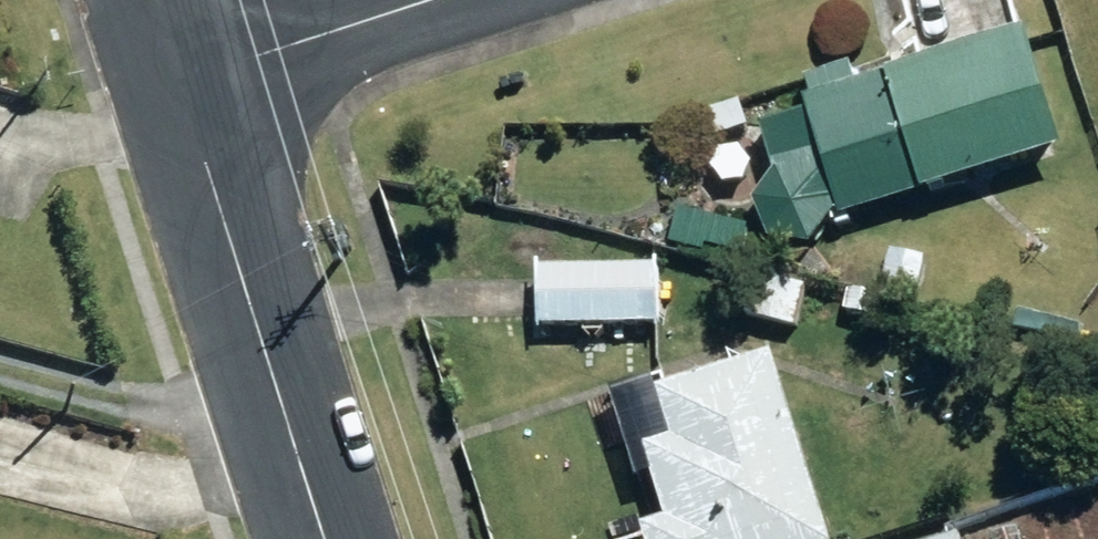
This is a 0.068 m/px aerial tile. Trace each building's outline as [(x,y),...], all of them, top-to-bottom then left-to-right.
[(775,240),(815,246),(846,209),(848,218),(1073,149),(1037,30),(813,100),(816,108),(768,124),(783,171),(760,199),(775,240)] [(708,116),(715,139),(752,127),(745,104),(708,116)] [(886,281),(922,289),(927,265),(891,257),(886,281)] [(545,267),(545,321),(665,322),(664,266),(545,267)] [(655,538),(840,538),(779,351),(662,389),(678,440),(653,448),(676,518),(651,526),(655,538)] [(997,538),(1023,538),(1019,526),(995,534),(997,538)]
